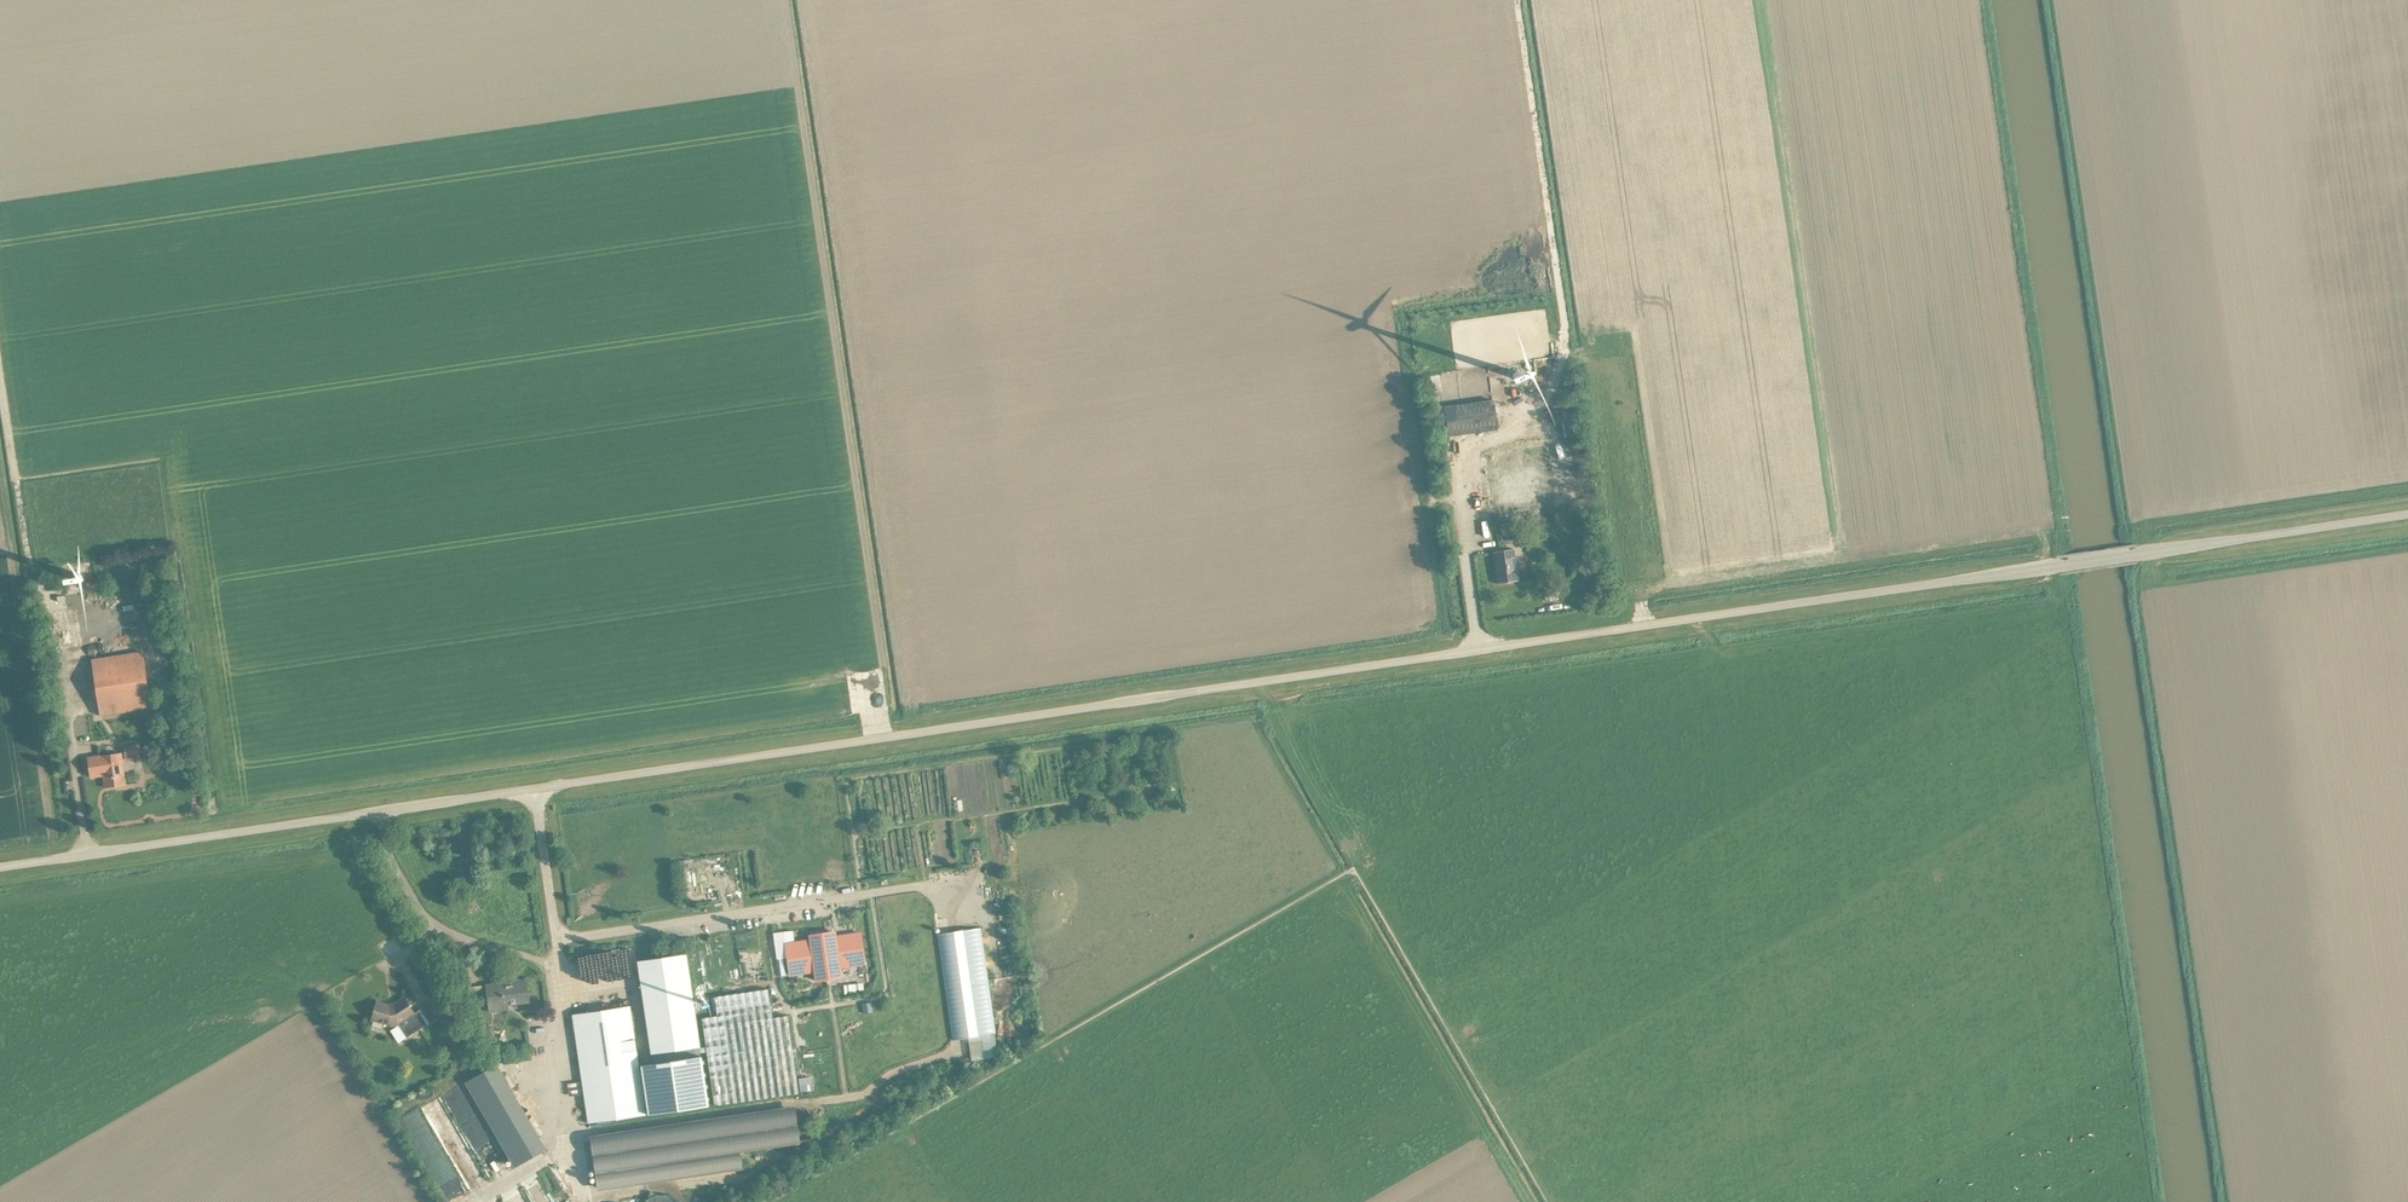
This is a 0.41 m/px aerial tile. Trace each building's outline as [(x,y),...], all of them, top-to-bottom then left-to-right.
[(1538,352),(1527,355),(1528,362),(1539,360),(1538,352)] [(1517,372),(1516,372),(1515,372),(1514,372),(1514,373),(1513,373),(1513,374),(1512,374),(1512,375),(1512,376),(1512,377),(1513,377),(1513,378),(1513,379),(1514,379),(1515,379),(1515,380),(1516,380),(1517,380),(1518,380),(1518,379),(1519,379),(1520,378),(1520,377),(1520,376),(1520,375),(1520,374),(1520,373),(1519,373),(1519,372),(1518,372),(1517,372)] [(1444,406),(1446,434),(1492,430),(1489,402),(1444,406)] [(1534,439),(1474,450),(1484,506),(1544,495),(1534,439)] [(1474,531),(1475,537),(1487,536),(1486,529),(1474,531)] [(1518,581),(1513,549),(1492,552),(1496,584),(1518,581)] [(92,660),(100,715),(150,708),(142,652),(92,660)] [(130,764),(146,761),(143,748),(128,751),(130,764)] [(89,758),(91,772),(95,771),(96,776),(103,775),(105,787),(104,787),(104,788),(126,785),(126,784),(125,784),(121,754),(122,754),(121,753),(89,758)] [(996,1036),(980,928),(951,932),(966,1040),(967,1040),(995,1036),(996,1036)] [(864,964),(859,933),(835,937),(834,932),(809,936),(810,941),(785,944),(790,975),(814,971),(816,981),(841,977),(839,967),(864,964)] [(454,945),(445,948),(449,962),(458,960),(454,945)] [(603,945),(595,946),(596,956),(604,954),(603,945)] [(698,1045),(685,954),(637,961),(650,1052),(698,1045)] [(485,986),(486,986),(482,987),(483,994),(486,993),(487,998),(489,1011),(506,1009),(506,1004),(528,1001),(527,992),(525,980),(485,986)] [(713,997),(716,1016),(701,1019),(713,1105),(798,1093),(787,1016),(772,1018),(768,989),(713,997)] [(397,1025),(414,1014),(403,998),(394,1004),(388,1005),(377,1002),(371,1020),(390,1026),(397,1025)] [(871,1003),(861,1004),(863,1014),(872,1012),(871,1003)] [(572,1015),(573,1027),(587,1123),(645,1115),(631,1018),(629,1006),(572,1015)] [(405,1031),(413,1041),(428,1030),(420,1020),(405,1031)] [(998,1056),(995,1036),(967,1040),(970,1060),(998,1056)] [(639,1066),(647,1116),(708,1106),(700,1056),(639,1066)] [(492,1068),(465,1084),(471,1094),(498,1078),(502,1076),(496,1065),(492,1068)] [(854,1100),(861,1114),(874,1107),(867,1093),(854,1100)] [(754,1149),(805,1126),(792,1099),(742,1122),(754,1149)] [(723,1124),(681,1144),(688,1158),(699,1153),(704,1163),(692,1168),(700,1185),(745,1163),(735,1143),(733,1144),(723,1124)] [(671,1134),(628,1154),(636,1171),(661,1159),(668,1173),(680,1168),(672,1151),(677,1148),(671,1134)] [(603,1187),(601,1169),(607,1168),(603,1139),(590,1140),(597,1188),(603,1187)] [(655,1172),(656,1181),(665,1180),(664,1171),(655,1172)]
